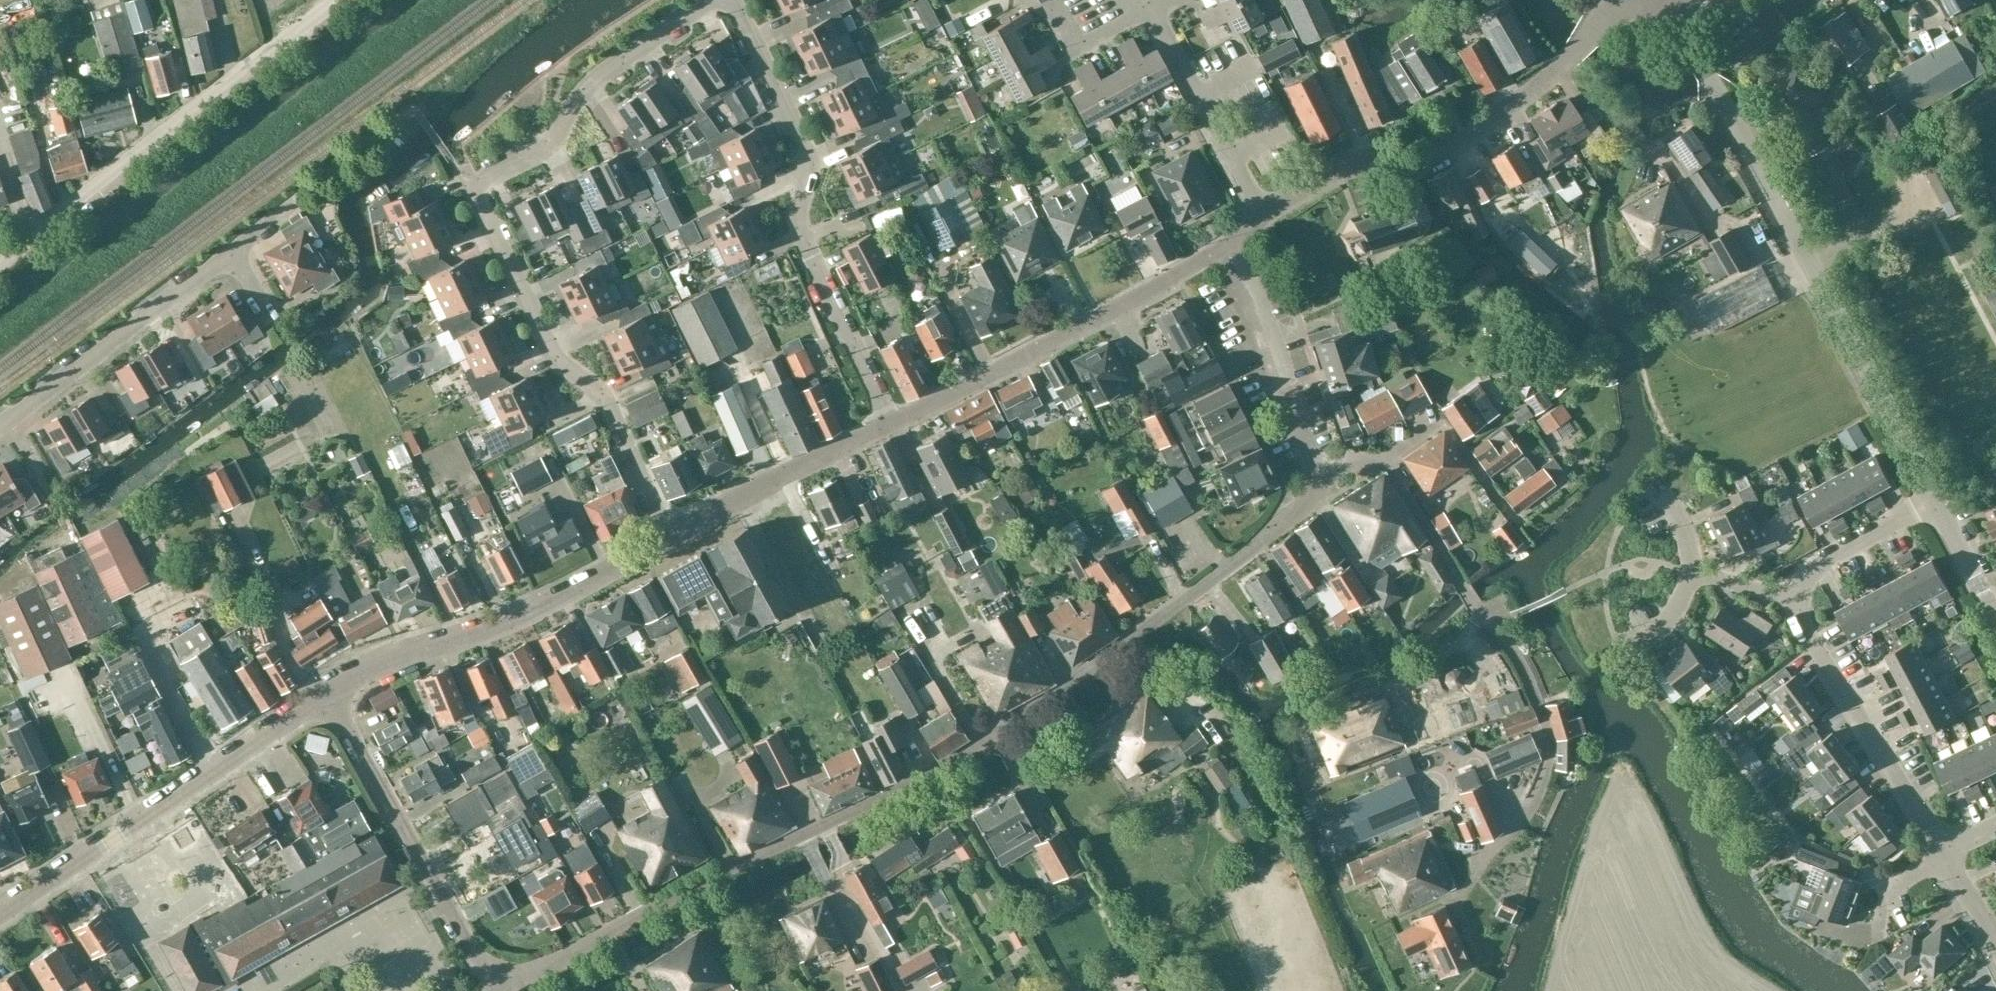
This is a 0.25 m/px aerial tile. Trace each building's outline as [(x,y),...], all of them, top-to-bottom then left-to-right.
[(91,11),(94,21),(112,79),(143,70),(125,11),(127,11),(124,0),(91,11)] [(152,27),(144,0),(132,0),(125,2),(134,33),(152,27)] [(216,16),(212,0),(174,0),(192,73),(218,66),(206,18),(216,16)] [(783,11),(786,10),(787,11),(805,2),(810,12),(807,14),(807,15),(839,0),(778,0),(783,11)] [(791,37),(798,51),(801,50),(804,54),(840,37),(848,33),(839,14),(852,7),(849,0),(839,0),(807,15),(812,25),(794,33),(794,35),(791,37)] [(926,21),(917,0),(904,0),(915,26),(926,21)] [(1221,11),(1241,0),(1216,0),(1221,11)] [(1221,11),(1233,32),(1260,18),(1251,0),(1241,0),(1221,11)] [(1302,44),(1333,30),(1319,0),(1282,0),(1302,44)] [(1977,0),(1938,0),(1947,17),(1977,0)] [(957,19),(982,10),(978,1),(954,10),(957,19)] [(1538,55),(1508,1),(1477,19),(1506,72),(1538,55)] [(1212,5),(1199,12),(1203,20),(1217,13),(1212,5)] [(1029,10),(1010,20),(986,34),(981,25),(970,30),(979,50),(987,45),(993,57),(1022,41),(1014,27),(1032,18),(1029,10)] [(1871,49),(1845,11),(1818,30),(1843,68),(1871,49)] [(946,12),(934,20),(941,30),(953,23),(946,12)] [(1217,13),(1203,20),(1207,27),(1220,20),(1217,13)] [(1443,79),(1421,43),(1414,32),(1396,43),(1399,48),(1391,53),(1395,60),(1378,70),(1397,101),(1406,96),(1409,100),(1418,94),(1415,90),(1422,85),(1425,90),(1443,79)] [(1353,33),(1331,42),(1368,128),(1390,118),(1353,33)] [(845,48),(840,37),(804,54),(805,57),(802,58),(809,73),(812,71),(813,73),(831,64),(836,74),(862,62),(854,44),(845,48)] [(1131,39),(1124,43),(1132,56),(1139,53),(1131,39)] [(1258,57),(1259,59),(1266,73),(1300,56),(1292,39),(1258,57)] [(1482,91),(1486,89),(1502,80),(1478,39),(1459,50),(1482,91)] [(1908,116),(1955,89),(1975,77),(1953,40),(1886,79),(1900,102),(1908,116)] [(1022,41),(993,57),(1005,78),(1033,63),(1030,55),(1022,41)] [(144,47),(156,89),(157,94),(181,87),(170,50),(160,53),(157,43),(144,47)] [(712,43),(694,56),(722,97),(751,78),(737,58),(727,65),(712,43)] [(1124,43),(1116,47),(1124,61),(1132,56),(1124,43)] [(1047,46),(1034,53),(1038,61),(1051,53),(1047,46)] [(1141,57),(1134,61),(1150,89),(1171,78),(1155,49),(1141,57)] [(1051,53),(1038,61),(1041,68),(1055,60),(1051,53)] [(722,97),(694,56),(675,69),(690,90),(680,97),(693,117),(698,124),(709,117),(704,110),(722,97)] [(1774,94),(1807,157),(1828,146),(1817,124),(1813,126),(1804,110),(1824,100),(1822,96),(1830,91),(1826,83),(1817,87),(1802,58),(1779,70),(1781,72),(1769,79),(1776,93),(1774,94)] [(1126,65),(1112,72),(1127,101),(1150,89),(1134,61),(1126,65)] [(823,95),(820,97),(827,111),(830,110),(832,113),(877,92),(877,91),(876,89),(868,74),(862,62),(836,74),(836,75),(841,85),(832,89),(823,94),(823,95)] [(1089,62),(1081,66),(1089,80),(1096,76),(1089,62)] [(1033,63),(1005,78),(1017,100),(1045,85),(1037,70),(1033,63)] [(1081,66),(1074,70),(1081,84),(1089,80),(1081,66)] [(1099,80),(1091,84),(1106,113),(1127,101),(1112,72),(1099,80)] [(1339,128),(1319,89),(1311,73),(1283,87),(1310,142),(1339,128)] [(641,92),(636,95),(664,136),(682,123),(683,124),(693,117),(680,97),(670,104),(655,82),(652,84),(649,80),(638,88),(641,92)] [(63,84),(44,89),(57,135),(47,138),(48,147),(52,158),(50,159),(57,180),(87,171),(77,137),(76,130),(69,103),(63,84)] [(1084,88),(1070,95),(1086,124),(1106,113),(1091,84),(1084,88)] [(986,113),(972,85),(956,92),(970,121),(986,113)] [(85,136),(136,123),(127,88),(76,101),(85,136)] [(834,117),(831,118),(838,133),(841,132),(842,133),(860,124),(865,135),(866,135),(881,127),(888,124),(903,117),(909,114),(904,102),(888,109),(879,89),(877,91),(877,92),(832,113),(834,117)] [(636,95),(618,108),(632,129),(622,136),(635,155),(632,157),(641,170),(657,162),(647,147),(664,136),(636,95)] [(1556,102),(1548,107),(1570,142),(1589,131),(1594,139),(1604,132),(1597,120),(1603,117),(1597,106),(1580,117),(1568,98),(1557,105),(1556,102)] [(1900,102),(1875,116),(1894,147),(1918,133),(1908,116),(1900,102)] [(1559,149),(1570,142),(1548,107),(1539,112),(1541,115),(1531,121),(1542,140),(1532,146),(1546,168),(1564,157),(1559,149)] [(1177,125),(1172,115),(1158,122),(1164,133),(1177,125)] [(842,161),(839,162),(846,177),(849,175),(851,179),(886,161),(895,157),(886,139),(903,130),(908,128),(903,117),(888,124),(881,127),(866,135),(865,135),(854,140),(859,150),(841,159),(842,161)] [(1696,125),(1670,144),(1672,147),(1671,152),(1676,160),(1681,161),(1697,184),(1715,209),(1729,200),(1704,164),(1716,155),(1696,125)] [(719,170),(728,166),(764,148),(762,145),(765,143),(758,129),(755,130),(754,129),(736,137),(731,127),(686,149),(690,158),(709,149),(719,170)] [(33,213),(55,205),(40,167),(38,153),(31,129),(10,136),(22,173),(18,176),(33,213)] [(1937,135),(1914,147),(1950,215),(1973,204),(1937,135)] [(1543,183),(1534,168),(1529,171),(1513,145),(1491,159),(1508,186),(1519,179),(1528,193),(1543,183)] [(765,152),(764,148),(728,166),(733,176),(725,181),(734,200),(760,187),(755,177),(773,168),(772,166),(776,165),(769,150),(765,152)] [(1216,203),(1188,152),(1152,172),(1180,223),(1216,203)] [(617,154),(597,164),(619,207),(631,202),(631,203),(650,194),(640,172),(629,177),(617,154)] [(1899,174),(1913,167),(1907,155),(1893,162),(1899,174)] [(903,174),(895,157),(886,161),(887,162),(851,179),(852,182),(849,184),(856,198),(859,197),(860,198),(878,189),(886,205),(928,185),(921,172),(912,177),(903,174)] [(619,207),(597,164),(576,175),(588,198),(578,203),(600,248),(612,242),(601,219),(609,216),(607,213),(619,207)] [(1459,202),(1464,210),(1461,212),(1476,240),(1487,234),(1483,228),(1453,167),(1427,180),(1443,210),(1459,202)] [(1464,178),(1481,204),(1495,195),(1479,169),(1464,178)] [(1568,184),(1559,170),(1547,178),(1556,192),(1568,184)] [(1995,187),(1995,178),(1994,175),(1981,183),(1987,193),(1995,187)] [(956,194),(948,178),(912,196),(938,251),(940,251),(938,248),(983,224),(965,189),(956,194)] [(1703,232),(1672,178),(1621,208),(1650,262),(1703,232)] [(1069,190),(1071,194),(1074,200),(1061,207),(1055,197),(1041,205),(1065,250),(1106,229),(1081,183),(1069,190)] [(574,241),(578,239),(586,255),(600,248),(578,203),(566,208),(555,185),(535,195),(558,240),(571,234),(574,241)] [(535,195),(515,205),(526,228),(515,234),(526,256),(545,246),(557,240),(535,195)] [(1145,195),(1131,202),(1115,210),(1129,236),(1138,231),(1142,238),(1144,237),(1156,261),(1160,263),(1173,256),(1173,252),(1161,229),(1162,228),(1145,195)] [(1405,201),(1396,205),(1395,203),(1393,203),(1394,205),(1385,209),(1384,207),(1383,207),(1383,209),(1375,213),(1374,211),(1372,211),(1373,213),(1364,217),(1363,215),(1362,215),(1362,217),(1353,221),(1351,219),(1350,221),(1352,223),(1355,230),(1340,236),(1347,253),(1362,247),(1364,254),(1363,256),(1364,257),(1366,254),(1375,250),(1376,252),(1377,252),(1377,249),(1378,249),(1384,247),(1385,246),(1386,248),(1388,248),(1387,245),(1395,242),(1396,244),(1398,243),(1397,241),(1406,238),(1407,240),(1408,239),(1407,237),(1416,234),(1417,236),(1419,235),(1418,233),(1425,226),(1426,228),(1428,227),(1426,225),(1428,216),(1430,216),(1430,214),(1428,214),(1425,206),(1427,204),(1425,203),(1424,204),(1418,199),(1418,197),(1416,197),(1416,199),(1406,201),(1405,199),(1404,199),(1405,201)] [(401,227),(406,239),(442,221),(440,218),(443,216),(436,201),(433,203),(432,201),(414,210),(409,200),(383,212),(392,232),(401,227)] [(1020,225),(994,238),(1017,281),(1059,259),(1030,203),(1013,212),(1020,225)] [(720,206),(677,227),(686,246),(712,234),(717,244),(753,227),(751,223),(755,222),(748,207),(744,209),(744,207),(725,216),(720,206)] [(287,240),(265,253),(277,274),(316,251),(309,240),(318,235),(313,226),(306,215),(281,230),(287,240)] [(444,225),(442,221),(406,239),(415,257),(407,262),(412,272),(415,271),(438,260),(433,250),(451,241),(451,239),(454,238),(447,223),(444,225)] [(762,245),(765,244),(758,229),(755,231),(753,227),(717,244),(726,263),(722,265),(727,276),(749,266),(744,255),(763,247),(762,245)] [(1752,264),(1734,228),(1712,239),(1730,275),(1752,264)] [(842,249),(865,293),(893,278),(870,234),(842,249)] [(1332,308),(1337,325),(1354,320),(1361,339),(1405,324),(1400,312),(1409,309),(1390,263),(1393,262),(1389,253),(1387,254),(1384,247),(1378,249),(1381,256),(1379,257),(1382,267),(1385,266),(1393,286),(1390,287),(1332,308)] [(569,299),(570,302),(606,285),(601,274),(609,270),(600,250),(574,263),(579,273),(561,282),(561,284),(558,285),(566,300),(569,299)] [(327,270),(316,251),(277,274),(289,295),(312,281),(318,292),(339,279),(332,267),(327,270)] [(1015,312),(987,258),(973,265),(981,280),(958,293),(981,336),(998,328),(995,322),(1015,312)] [(415,271),(415,272),(409,275),(413,285),(428,277),(438,297),(475,279),(473,276),(475,275),(468,260),(465,262),(464,260),(446,269),(441,259),(438,260),(415,271)] [(1498,279),(1490,263),(1472,272),(1480,288),(1498,279)] [(1715,334),(1780,301),(1763,265),(1696,300),(1715,334)] [(477,283),(475,279),(438,297),(447,316),(438,320),(443,331),(448,329),(449,329),(448,329),(471,318),(466,308),(485,299),(484,298),(487,296),(480,282),(477,283)] [(615,304),(606,285),(570,302),(572,306),(569,307),(576,322),(579,320),(580,322),(598,313),(603,323),(619,315),(630,310),(630,309),(625,299),(615,304)] [(737,349),(708,291),(671,310),(700,368),(737,349)] [(211,307),(208,309),(229,343),(239,338),(244,346),(263,334),(248,309),(237,315),(227,298),(225,299),(223,296),(212,302),(211,307)] [(656,299),(647,303),(646,301),(630,309),(630,310),(619,315),(624,325),(606,334),(607,336),(604,337),(611,352),(614,350),(616,354),(652,336),(642,317),(660,308),(656,299)] [(1181,363),(1184,370),(1214,354),(1205,337),(1184,299),(1155,316),(1174,353),(1166,357),(1162,350),(1137,364),(1147,383),(1172,369),(1172,368),(1181,363)] [(950,347),(946,340),(952,337),(934,304),(923,310),(926,317),(913,325),(931,357),(936,354),(940,357),(945,354),(945,349),(950,347)] [(229,343),(208,309),(204,311),(200,310),(189,316),(190,319),(189,320),(199,338),(189,345),(204,370),(216,363),(211,354),(229,343)] [(476,329),(471,318),(448,329),(449,329),(448,329),(453,339),(457,337),(467,357),(503,339),(502,336),(505,335),(498,320),(495,322),(494,320),(476,329)] [(1328,328),(1308,336),(1311,343),(1310,343),(1311,346),(1316,344),(1329,380),(1326,381),(1327,383),(1320,385),(1324,398),(1323,398),(1324,401),(1348,393),(1345,383),(1376,373),(1369,352),(1366,354),(1361,339),(1354,320),(1337,325),(1332,327),(1335,335),(1331,336),(1328,328)] [(652,336),(616,354),(617,357),(614,359),(621,373),(624,371),(625,373),(643,364),(648,375),(671,364),(666,353),(661,356),(652,336)] [(901,338),(879,349),(906,402),(928,391),(901,338)] [(506,343),(503,339),(467,357),(472,367),(463,371),(472,390),(475,389),(475,390),(476,389),(499,378),(495,369),(513,360),(513,358),(516,357),(509,342),(506,343)] [(1071,361),(1091,398),(1095,406),(1119,393),(1113,383),(1125,376),(1107,341),(1071,361)] [(142,353),(138,355),(157,388),(179,375),(185,385),(196,378),(183,357),(173,363),(162,344),(143,355),(142,353)] [(814,369),(804,347),(786,356),(796,378),(814,369)] [(1128,365),(1147,358),(1144,348),(1125,355),(1128,365)] [(157,388),(138,355),(134,358),(135,360),(117,371),(128,390),(118,396),(130,417),(150,405),(144,396),(157,388)] [(762,391),(791,453),(818,440),(778,355),(761,363),(772,386),(762,391)] [(1075,391),(1055,355),(1041,363),(1054,387),(1055,387),(1061,399),(1075,391)] [(1164,376),(1147,385),(1159,410),(1224,377),(1213,356),(1180,373),(1177,367),(1163,375),(1164,376)] [(1387,389),(1400,414),(1402,417),(1430,402),(1415,374),(1387,389)] [(1028,375),(995,392),(1008,419),(1017,415),(1019,420),(1032,414),(1029,409),(1041,403),(1028,375)] [(500,379),(476,390),(480,400),(489,396),(499,416),(535,399),(534,395),(536,391),(530,379),(527,381),(526,379),(508,388),(503,377),(500,379)] [(816,378),(795,387),(820,439),(841,429),(816,378)] [(1477,382),(1442,409),(1464,438),(1499,413),(1477,382)] [(754,442),(746,424),(753,421),(736,383),(711,394),(736,450),(754,442)] [(1183,407),(1193,427),(1238,404),(1228,384),(1183,407)] [(668,410),(657,389),(625,404),(635,426),(668,410)] [(998,441),(1010,434),(987,389),(944,411),(956,434),(969,428),(976,441),(979,440),(982,443),(989,439),(989,435),(994,432),(998,441)] [(1391,419),(1400,414),(1387,389),(1354,406),(1368,433),(1392,421),(1391,419)] [(1550,401),(1541,389),(1525,400),(1534,413),(1550,401)] [(1347,397),(1332,402),(1345,439),(1362,433),(1356,423),(1347,397)] [(71,407),(66,410),(85,442),(99,434),(105,444),(124,432),(112,411),(101,417),(90,398),(72,409),(71,407)] [(502,424),(480,434),(491,457),(531,438),(526,426),(544,417),(543,415),(546,414),(542,404),(537,402),(535,399),(499,416),(502,424)] [(1570,415),(1561,403),(1538,419),(1546,431),(1570,415)] [(1248,424),(1238,404),(1193,427),(1203,448),(1216,441),(1215,440),(1248,424)] [(85,442),(66,410),(62,412),(63,414),(45,425),(56,444),(46,450),(60,475),(72,468),(64,455),(85,442)] [(671,415),(682,438),(692,433),(681,410),(671,415)] [(1167,414),(1178,434),(1185,431),(1175,410),(1167,414)] [(1188,464),(1160,411),(1143,420),(1159,450),(1160,449),(1173,472),(1188,464)] [(574,420),(546,434),(554,449),(582,435),(574,420)] [(1834,449),(1854,442),(1847,420),(1827,426),(1834,449)] [(1248,424),(1216,441),(1226,460),(1239,454),(1252,448),(1257,445),(1258,445),(1248,424)] [(1522,453),(1504,427),(1472,451),(1491,476),(1522,453)] [(1085,432),(1090,440),(1098,436),(1093,428),(1085,432)] [(1195,451),(1185,431),(1178,434),(1188,455),(1195,451)] [(1427,495),(1468,467),(1443,432),(1403,459),(1427,495)] [(734,463),(721,438),(710,443),(709,440),(705,442),(701,434),(685,442),(691,452),(689,453),(702,479),(734,463)] [(945,434),(917,448),(928,468),(924,470),(938,496),(969,480),(960,463),(966,460),(957,444),(952,447),(945,434)] [(871,447),(887,480),(880,484),(894,513),(924,499),(911,471),(908,473),(891,438),(871,447)] [(381,467),(397,465),(395,442),(379,443),(381,467)] [(1257,450),(1221,467),(1219,468),(1220,470),(1221,470),(1236,502),(1236,503),(1237,504),(1239,504),(1239,503),(1249,498),(1249,499),(1264,491),(1275,486),(1277,485),(1276,483),(1276,484),(1264,459),(1264,460),(1260,451),(1259,449),(1257,450)] [(684,451),(651,467),(667,498),(699,481),(684,451)] [(1201,463),(1195,451),(1188,455),(1194,467),(1201,463)] [(343,475),(357,468),(350,454),(336,461),(343,475)] [(602,495),(585,504),(602,539),(620,530),(617,526),(638,515),(631,502),(634,501),(626,485),(625,486),(609,454),(600,458),(605,469),(593,475),(602,495)] [(1876,455),(1857,466),(1872,494),(1891,484),(1876,455)] [(1535,469),(1526,457),(1519,463),(1528,474),(1535,469)] [(522,494),(551,479),(540,458),(511,472),(522,494)] [(1541,466),(1543,469),(1505,497),(1516,512),(1555,484),(1551,479),(1562,471),(1554,458),(1541,466)] [(6,512),(23,501),(28,510),(41,502),(25,477),(14,484),(4,466),(2,467),(1,464),(0,464),(0,502),(6,512)] [(206,473),(225,509),(240,502),(222,465),(206,473)] [(1872,494),(1857,466),(1837,476),(1852,505),(1872,494)] [(1384,473),(1331,506),(1366,562),(1396,543),(1403,553),(1425,539),(1384,473)] [(1191,511),(1172,476),(1143,492),(1162,527),(1191,511)] [(1852,505),(1837,476),(1818,487),(1833,515),(1852,505)] [(858,525),(835,479),(808,492),(825,527),(834,522),(839,534),(858,525)] [(1114,514),(1122,509),(1138,538),(1152,530),(1123,479),(1101,492),(1114,514)] [(1984,492),(1976,479),(1966,485),(1974,498),(1984,492)] [(1709,520),(1719,539),(1754,521),(1749,511),(1759,502),(1752,486),(1739,492),(1744,502),(1709,520)] [(1833,515),(1818,487),(1799,497),(1814,526),(1833,515)] [(985,509),(996,504),(990,489),(978,494),(985,509)] [(468,500),(477,517),(491,509),(483,493),(468,500)] [(1881,496),(1874,500),(1880,510),(1887,506),(1881,496)] [(878,521),(872,508),(868,500),(856,506),(866,527),(878,521)] [(1874,500),(1867,503),(1873,514),(1880,510),(1874,500)] [(439,507),(442,513),(457,540),(468,534),(450,501),(439,507)] [(531,513),(517,521),(528,543),(543,535),(554,556),(583,542),(571,519),(556,527),(543,502),(529,509),(531,513)] [(1787,524),(1799,518),(1792,503),(1779,509),(1787,524)] [(1987,512),(1995,530),(1995,507),(1987,512)] [(935,514),(949,540),(957,554),(969,548),(947,508),(935,514)] [(1440,514),(1431,520),(1442,537),(1451,532),(1440,514)] [(1348,611),(1349,610),(1357,604),(1369,597),(1349,566),(1343,570),(1337,561),(1343,557),(1316,516),(1308,521),(1295,530),(1324,575),(1323,576),(1343,608),(1345,607),(1348,611)] [(1843,516),(1837,520),(1842,531),(1849,527),(1843,516)] [(1052,522),(1063,550),(1075,546),(1064,517),(1052,522)] [(85,548),(84,549),(111,600),(149,581),(118,518),(80,538),(85,548)] [(1842,531),(1836,520),(1830,524),(1835,534),(1842,531)] [(1759,531),(1754,521),(1719,539),(1728,558),(1754,544),(1759,555),(1781,544),(1773,528),(1759,531)] [(1507,522),(1494,531),(1508,551),(1522,541),(1507,522)] [(725,618),(727,621),(735,637),(788,608),(744,528),(717,543),(717,544),(706,550),(717,570),(715,571),(737,611),(733,613),(725,618)] [(356,551),(374,543),(368,530),(350,539),(356,551)] [(524,572),(502,531),(479,543),(501,584),(524,572)] [(1331,616),(1343,608),(1323,576),(1322,577),(1293,532),(1270,549),(1288,576),(1284,578),(1295,596),(1311,586),(1331,616)] [(122,648),(130,644),(133,642),(111,600),(84,549),(72,556),(66,559),(61,546),(30,561),(70,646),(106,629),(111,627),(122,648)] [(421,552),(431,570),(436,582),(435,582),(451,611),(472,599),(457,571),(449,575),(433,546),(421,552)] [(1432,550),(1422,556),(1443,590),(1453,584),(1432,550)] [(1911,551),(1904,555),(1910,565),(1917,561),(1911,551)] [(725,618),(733,613),(700,552),(657,576),(679,614),(705,600),(719,625),(727,621),(725,618)] [(1104,555),(1084,568),(1098,589),(1102,586),(1119,611),(1140,597),(1122,571),(1117,575),(1104,555)] [(1904,555),(1897,558),(1903,569),(1910,565),(1904,555)] [(263,568),(267,575),(286,565),(283,558),(263,568)] [(882,591),(909,576),(900,558),(879,569),(881,574),(875,577),(882,591)] [(1932,560),(1913,570),(1928,598),(1947,588),(1932,560)] [(336,567),(316,577),(341,626),(342,625),(350,642),(387,624),(378,605),(377,606),(371,594),(351,604),(340,580),(342,579),(336,567)] [(1288,614),(1291,618),(1295,616),(1268,570),(1258,576),(1255,575),(1248,579),(1247,583),(1245,585),(1269,625),(1288,614)] [(1928,598),(1913,570),(1894,580),(1909,609),(1928,598)] [(1873,571),(1866,575),(1872,585),(1879,582),(1873,571)] [(378,584),(398,620),(432,603),(417,574),(400,583),(396,575),(378,584)] [(1402,596),(1388,574),(1367,587),(1382,609),(1402,596)] [(1872,585),(1866,575),(1859,578),(1865,589),(1872,585)] [(603,646),(637,627),(645,622),(653,637),(678,623),(652,577),(585,615),(603,646)] [(1909,609),(1894,580),(1875,591),(1890,619),(1909,609)] [(70,657),(37,584),(0,602),(0,619),(27,677),(70,657)] [(1853,595),(1847,585),(1840,589),(1846,599),(1853,595)] [(1890,619),(1875,591),(1855,601),(1870,629),(1890,619)] [(1117,634),(1089,592),(1078,599),(1084,608),(1077,612),(1069,600),(1048,614),(1056,626),(1049,631),(1073,665),(1117,634)] [(958,654),(994,716),(1054,682),(1010,606),(1008,608),(1001,597),(979,609),(997,641),(981,651),(977,643),(958,654)] [(302,666),(345,639),(320,600),(291,618),(305,641),(297,646),(295,655),(302,666)] [(1870,629),(1855,601),(1836,611),(1851,640),(1870,629)] [(1021,614),(1033,634),(1043,628),(1031,608),(1021,614)] [(1759,632),(1766,636),(1774,624),(1753,610),(1745,622),(1723,608),(1707,633),(1742,656),(1759,632)] [(892,625),(905,637),(916,626),(903,614),(892,625)] [(1198,631),(1223,656),(1238,642),(1212,616),(1198,631)] [(198,622),(167,640),(181,664),(220,728),(252,708),(198,622)] [(582,671),(589,683),(609,672),(596,646),(584,652),(569,623),(551,633),(549,631),(542,634),(543,637),(540,639),(556,669),(558,668),(568,662),(575,675),(582,671)] [(1295,668),(1272,630),(1248,644),(1271,682),(1295,668)] [(263,644),(274,640),(272,632),(260,635),(263,644)] [(1886,655),(1896,675),(1924,660),(1914,640),(1886,655)] [(260,647),(254,651),(265,668),(282,694),(296,685),(279,659),(278,660),(279,657),(270,642),(262,647),(260,647)] [(511,695),(521,715),(526,726),(537,722),(520,684),(543,672),(527,642),(498,657),(514,687),(516,693),(511,695)] [(1664,669),(1655,676),(1675,702),(1684,695),(1686,697),(1708,680),(1719,694),(1733,683),(1716,660),(1706,667),(1686,642),(1671,653),(1675,657),(1663,667),(1664,669)] [(627,670),(613,646),(602,652),(616,676),(627,670)] [(688,648),(674,656),(684,673),(674,678),(682,693),(705,679),(688,648)] [(873,662),(877,669),(906,716),(931,701),(939,714),(919,727),(937,756),(967,737),(949,708),(950,708),(933,679),(917,689),(893,650),(873,662)] [(498,718),(505,714),(514,711),(516,717),(521,715),(511,695),(507,697),(489,656),(487,657),(486,654),(462,664),(464,669),(463,669),(476,698),(487,693),(498,718)] [(140,657),(108,673),(116,689),(112,691),(125,716),(133,712),(147,740),(154,736),(169,765),(190,755),(140,657)] [(1935,679),(1924,660),(1896,675),(1907,694),(1935,679)] [(233,668),(257,705),(261,711),(275,701),(250,662),(240,669),(237,665),(233,668)] [(467,711),(449,667),(421,678),(439,722),(467,711)] [(1786,667),(1739,703),(1748,715),(1767,701),(1770,705),(1776,701),(1785,712),(1810,692),(1797,674),(1793,677),(1786,667)] [(1888,671),(1877,676),(1881,683),(1892,678),(1888,671)] [(1895,685),(1892,678),(1881,683),(1885,690),(1895,685)] [(1945,699),(1935,679),(1907,694),(1917,714),(1945,699)] [(740,738),(708,686),(683,702),(714,754),(740,738)] [(1181,740),(1144,688),(1089,728),(1092,733),(1075,746),(1087,764),(1105,750),(1127,780),(1153,761),(1163,774),(1207,742),(1198,728),(1181,740)] [(1799,743),(1817,730),(1819,729),(1811,720),(1824,710),(1810,692),(1785,712),(1798,729),(1792,734),(1799,743)] [(1405,747),(1385,695),(1310,724),(1329,776),(1405,747)] [(7,717),(12,728),(8,730),(27,771),(3,782),(8,793),(7,793),(20,822),(36,814),(35,811),(49,804),(34,771),(51,764),(30,720),(25,722),(21,713),(26,711),(20,698),(7,704),(12,715),(7,717)] [(1956,718),(1945,699),(1917,714),(1927,733),(1956,718)] [(598,705),(602,718),(617,714),(612,700),(598,705)] [(1563,700),(1547,705),(1558,739),(1557,763),(1573,764),(1574,736),(1574,735),(1584,732),(1580,717),(1569,720),(1563,700)] [(1537,722),(1531,708),(1500,719),(1506,734),(1537,722)] [(1898,714),(1901,721),(1912,716),(1908,709),(1898,714)] [(408,713),(398,719),(374,731),(385,751),(406,740),(414,757),(428,750),(408,713)] [(1912,716),(1901,721),(1905,728),(1916,723),(1912,716)] [(874,736),(862,742),(884,784),(905,773),(892,747),(906,740),(895,718),(871,730),(874,736)] [(123,728),(110,734),(116,746),(129,740),(123,728)] [(1824,739),(1817,730),(1799,743),(1794,747),(1794,748),(1784,756),(1797,772),(1813,759),(1821,770),(1847,750),(1833,732),(1824,739)] [(755,743),(777,787),(800,775),(777,731),(755,743)] [(1540,761),(1528,734),(1484,752),(1495,779),(1540,761)] [(1994,735),(1974,744),(1988,773),(1995,770),(1995,738),(1994,735)] [(1749,783),(1764,771),(1739,741),(1725,752),(1749,783)] [(532,743),(507,757),(504,751),(496,755),(502,768),(511,763),(520,781),(546,767),(532,743)] [(1988,773),(1974,744),(1954,754),(1968,783),(1988,773)] [(1860,768),(1847,750),(1821,770),(1830,781),(1823,786),(1836,802),(1859,783),(1852,774),(1860,768)] [(124,760),(131,774),(150,764),(144,751),(124,760)] [(414,801),(441,786),(456,777),(449,765),(444,767),(437,754),(414,767),(416,770),(401,778),(414,801)] [(501,769),(502,768),(496,755),(494,756),(493,754),(461,773),(469,788),(501,769)] [(748,786),(709,806),(740,853),(795,826),(763,774),(764,774),(752,754),(739,762),(735,764),(748,786)] [(1391,782),(1404,777),(1415,772),(1407,754),(1383,764),(1391,782)] [(1968,783),(1954,754),(1935,763),(1948,792),(1968,783)] [(92,795),(110,787),(97,758),(90,761),(88,757),(83,759),(81,755),(68,761),(71,770),(63,773),(77,805),(94,798),(92,795)] [(861,759),(842,768),(835,771),(810,783),(824,813),(875,789),(861,759)] [(1235,781),(1220,760),(1204,771),(1218,792),(1235,781)] [(1464,791),(1460,793),(1470,818),(1458,823),(1465,841),(1478,835),(1481,843),(1502,834),(1481,783),(1479,784),(1474,770),(1458,777),(1464,791)] [(540,852),(526,827),(531,824),(523,809),(526,807),(506,772),(480,786),(479,785),(444,805),(460,832),(487,817),(495,831),(492,833),(512,868),(540,852)] [(1190,781),(1201,797),(1212,790),(1201,774),(1190,781)] [(710,854),(666,775),(640,789),(651,810),(616,829),(647,888),(710,854)] [(1351,817),(1335,824),(1344,846),(1420,814),(1404,777),(1391,782),(1345,802),(1351,817)] [(293,791),(278,800),(298,835),(300,834),(302,837),(291,844),(304,866),(318,858),(318,859),(368,829),(360,815),(362,813),(353,799),(328,813),(311,783),(294,793),(293,791)] [(1978,784),(1971,788),(1976,799),(1983,795),(1978,784)] [(1862,787),(1834,809),(1841,819),(1846,826),(1853,821),(1861,832),(1886,812),(1872,794),(1869,797),(1862,787)] [(1971,788),(1964,791),(1969,802),(1976,799),(1971,788)] [(586,828),(592,825),(610,814),(596,792),(571,807),(586,828)] [(1014,792),(972,815),(995,855),(1027,838),(1035,851),(1038,850),(1055,881),(1078,868),(1058,831),(1040,841),(1014,792)] [(23,853),(0,804),(0,864),(23,853)] [(260,811),(223,835),(232,848),(225,853),(232,865),(242,858),(244,861),(257,853),(255,850),(262,845),(260,841),(274,832),(260,811)] [(1886,812),(1861,832),(1874,849),(1871,852),(1878,862),(1897,847),(1890,838),(1900,830),(1886,812)] [(171,842),(181,837),(175,824),(164,830),(171,842)] [(933,862),(960,844),(969,857),(974,853),(958,829),(952,833),(948,827),(921,844),(923,848),(919,851),(909,835),(870,860),(883,880),(910,862),(915,870),(931,859),(933,862)] [(1396,913),(1453,888),(1428,830),(1361,859),(1360,858),(1347,864),(1356,884),(1379,873),(1396,913)] [(373,838),(356,847),(353,842),(278,884),(280,888),(245,907),(241,901),(210,918),(214,925),(205,929),(200,919),(186,926),(187,927),(160,942),(187,990),(207,990),(218,985),(220,989),(234,981),(232,977),(399,885),(373,838)] [(586,842),(563,854),(590,903),(613,890),(586,842)] [(304,866),(291,844),(279,852),(293,873),(304,866)] [(1801,848),(1797,859),(1814,866),(1806,886),(1854,903),(1862,882),(1833,872),(1836,861),(1801,848)] [(895,942),(882,919),(896,910),(884,890),(879,893),(863,865),(845,875),(873,923),(886,947),(895,942)] [(542,888),(532,894),(543,913),(536,916),(534,921),(537,927),(542,928),(549,924),(550,926),(567,916),(566,914),(582,905),(562,870),(556,867),(537,878),(542,888)] [(1801,884),(1793,904),(1789,915),(1815,925),(1819,914),(1848,925),(1856,903),(1854,903),(1806,886),(1801,884)] [(482,896),(488,906),(505,897),(499,886),(482,896)] [(1488,896),(1483,910),(1497,916),(1502,902),(1488,896)] [(843,941),(822,898),(779,919),(800,962),(843,941)] [(1442,905),(1422,914),(1412,919),(1414,925),(1396,933),(1407,956),(1425,948),(1439,977),(1470,963),(1442,905)] [(100,915),(76,930),(92,957),(104,949),(117,970),(129,962),(100,915)] [(1911,938),(1889,956),(1905,974),(1921,960),(1934,976),(1964,951),(1943,926),(1918,947),(1911,938)] [(698,933),(646,966),(662,990),(728,990),(733,988),(698,933)] [(995,943),(1002,956),(1020,947),(1012,933),(995,943)] [(88,970),(79,976),(74,967),(69,969),(57,948),(31,964),(47,990),(58,990),(65,987),(67,990),(77,990),(81,989),(83,990),(101,990),(88,970)] [(938,966),(930,951),(897,968),(905,985),(938,966)] [(878,958),(855,970),(866,990),(895,990),(878,958)] [(939,969),(926,977),(931,987),(941,981),(945,979),(939,969)] [(17,973),(0,983),(0,990),(28,990),(17,973)]
